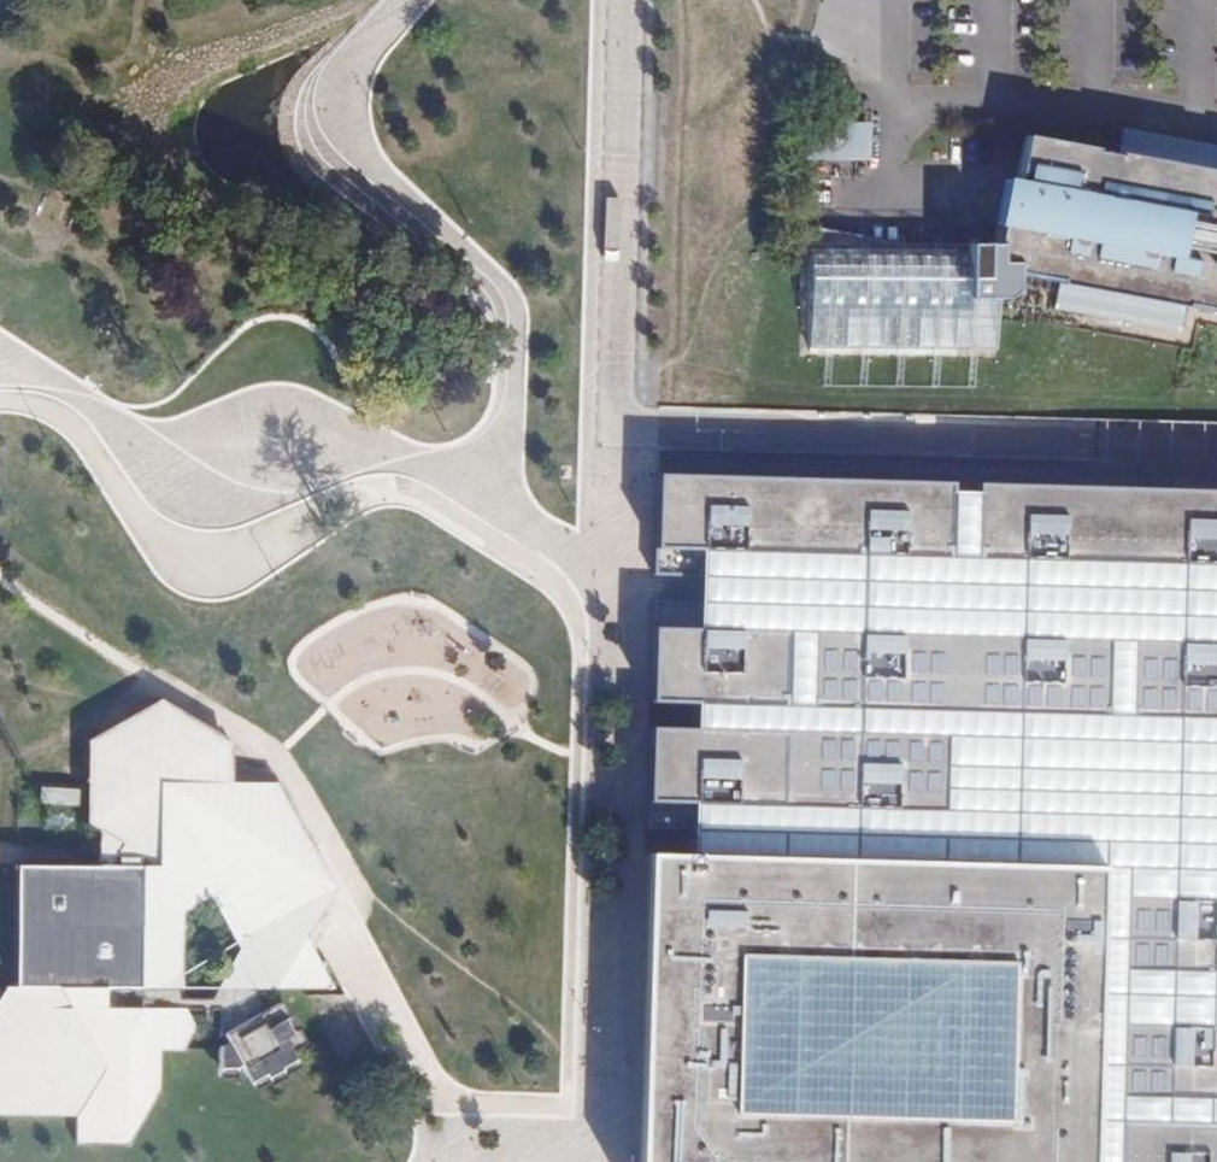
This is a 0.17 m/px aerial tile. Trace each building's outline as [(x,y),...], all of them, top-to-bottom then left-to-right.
[(805,123),(804,161),(871,161),(872,124),(805,123)] [(997,319),(997,300),(1006,299),(1013,294),(1016,288),(1017,283),(1020,275),(1057,282),(1055,310),(1180,332),(1187,306),(1216,312),(1216,172),(1024,136),(1016,180),(1004,178),(996,226),(1007,228),(1004,244),(967,243),(967,251),(806,251),(807,349),(997,351),(997,319)] [(659,472),(655,572),(703,574),(703,598),(654,596),(652,699),(700,700),(699,724),(651,723),(648,828),(733,830),(733,854),(647,852),(645,927),(638,1161),(1088,1161),(1088,1148),(1103,1148),(1118,1149),(1118,1161),(1216,1161),(1216,486),(977,479),(977,500),(953,499),(953,478),(659,472)] [(98,865),(15,864),(15,987),(6,986),(0,996),(0,1115),(76,1116),(75,1145),(128,1146),(159,1091),(159,1050),(183,1051),(196,1029),(189,1011),(218,1011),(218,1067),(242,1068),(255,1091),(294,1073),(309,1050),(280,1001),(263,1010),(258,998),(264,989),(336,989),(306,937),(336,886),(277,785),(231,786),(229,745),(159,706),(86,747),(84,829),(98,844),(98,865)] [(39,806),(71,807),(72,791),(40,790),(39,806)]
